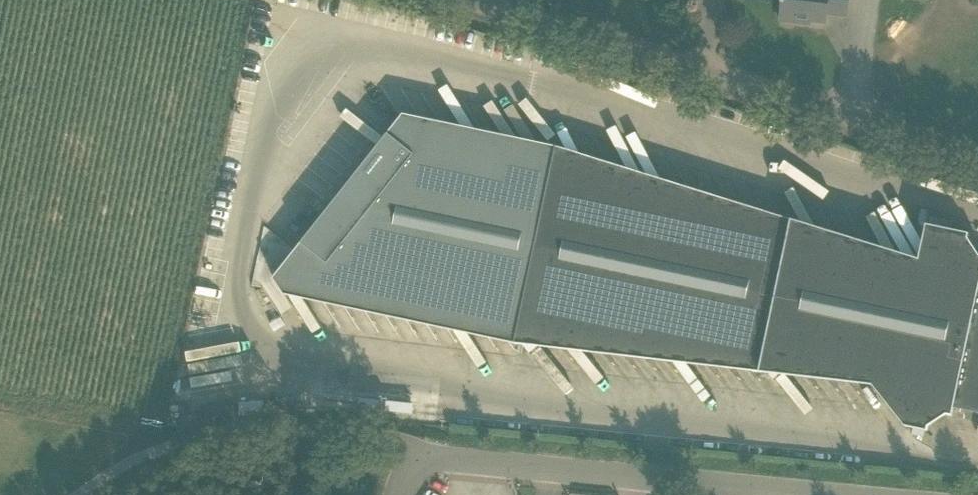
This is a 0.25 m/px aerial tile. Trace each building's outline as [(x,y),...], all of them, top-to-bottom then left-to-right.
[(780,20),(799,22),(799,19),(826,22),(827,13),(848,15),(849,0),(781,0),(781,2),(782,2),(780,20)] [(557,147),(404,114),(274,278),(284,293),(514,343),(870,385),(905,426),(925,428),(953,411),(954,406),(977,411),(977,249),(970,233),(927,224),(918,260),(557,147)]
